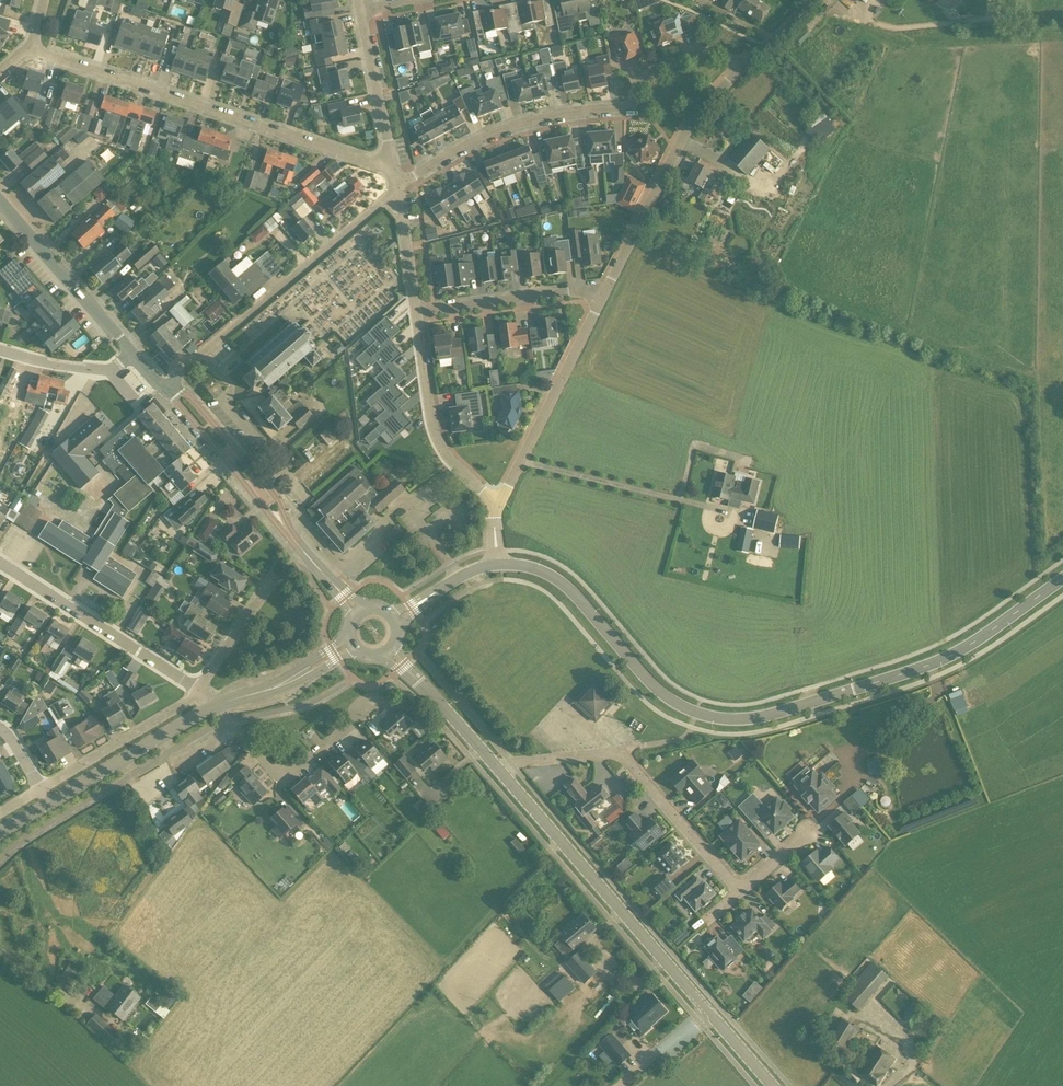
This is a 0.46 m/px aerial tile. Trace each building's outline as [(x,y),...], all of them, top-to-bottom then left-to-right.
[(20,0),(2,0),(1,4),(18,9),(20,0)] [(96,2),(97,0),(79,0),(78,4),(79,6),(86,8),(85,12),(92,14),(96,2)] [(222,9),(219,21),(235,26),(242,6),(234,4),(235,0),(216,0),(214,6),(222,9)] [(278,1),(275,0),(259,0),(254,13),(246,11),(241,27),(253,31),(257,20),(270,24),(278,1)] [(336,7),(335,0),(310,0),(312,9),(304,11),(306,20),(322,17),(321,11),(336,7)] [(530,3),(534,22),(545,20),(546,26),(554,25),(549,0),(537,0),(537,2),(530,3)] [(571,23),(579,21),(575,0),(561,0),(565,16),(557,17),(560,33),(573,30),(571,23)] [(579,21),(587,19),(587,20),(589,20),(590,26),(602,24),(598,9),(590,10),(588,0),(575,0),(579,21)] [(720,4),(730,11),(735,3),(739,5),(742,0),(723,0),(720,4)] [(771,8),(760,0),(744,0),(739,8),(747,13),(754,18),(755,17),(762,21),(771,8)] [(110,12),(118,14),(121,3),(114,1),(110,12)] [(535,29),(533,22),(534,22),(530,3),(522,5),(522,1),(510,3),(516,33),(535,29)] [(500,10),(492,11),(496,30),(507,28),(509,34),(516,33),(510,3),(499,6),(500,10)] [(130,15),(147,20),(150,13),(133,7),(130,15)] [(485,33),(496,30),(492,11),(485,13),(484,9),(472,12),(479,41),(487,39),(485,33)] [(686,12),(680,18),(683,31),(697,28),(695,15),(694,15),(686,12)] [(157,15),(150,13),(147,20),(154,23),(157,15)] [(468,19),(461,20),(460,14),(448,17),(453,39),(459,38),(461,35),(471,33),(468,19)] [(683,31),(680,18),(680,14),(665,20),(651,25),(651,28),(648,29),(654,44),(658,43),(659,46),(673,40),(672,38),(681,34),(680,32),(683,31)] [(75,18),(74,20),(73,19),(68,36),(83,41),(88,24),(81,22),(82,20),(82,18),(81,17),(78,16),(76,17),(75,18)] [(89,24),(88,24),(83,41),(98,46),(103,29),(95,27),(98,19),(91,17),(89,24)] [(445,45),(454,43),(453,39),(448,17),(436,19),(437,25),(431,27),(433,41),(443,39),(445,45)] [(322,33),(324,42),(343,38),(339,21),(322,25),(321,18),(308,21),(311,36),(322,33)] [(114,46),(137,53),(146,26),(139,24),(138,27),(122,22),(114,46)] [(419,23),(407,26),(411,48),(412,48),(411,47),(418,46),(419,51),(425,50),(425,52),(432,50),(429,36),(422,37),(419,23)] [(152,28),(146,26),(137,53),(148,57),(156,33),(151,32),(152,28)] [(394,30),(397,44),(391,45),(394,59),(401,58),(400,56),(406,55),(405,50),(411,48),(407,26),(406,26),(406,27),(394,30)] [(183,32),(194,36),(196,31),(184,27),(183,32)] [(160,35),(156,33),(148,57),(160,61),(169,34),(161,31),(160,35)] [(624,53),(628,60),(641,53),(637,44),(639,43),(634,33),(621,40),(618,34),(609,38),(618,56),(624,53)] [(346,54),(343,38),(324,42),(326,50),(315,53),(318,67),(331,64),(330,58),(346,54)] [(170,70),(182,74),(189,50),(185,49),(186,45),(179,43),(170,70)] [(541,50),(545,63),(554,61),(553,58),(566,54),(563,44),(541,50)] [(286,57),(299,55),(297,47),(284,50),(286,57)] [(182,74),(193,78),(202,51),(195,48),(194,52),(189,50),(182,74)] [(208,53),(202,51),(193,78),(204,81),(212,58),(207,56),(208,53)] [(220,82),(233,86),(239,68),(231,65),(233,58),(222,54),(216,72),(222,74),(220,82)] [(298,56),(285,59),(284,67),(300,63),(298,56)] [(589,68),(593,89),(608,86),(605,71),(611,69),(608,56),(597,58),(598,66),(589,68)] [(503,58),(495,60),(497,66),(506,63),(504,57),(503,58)] [(241,61),(239,68),(233,86),(246,90),(248,83),(254,85),(260,67),(241,61)] [(576,92),(577,90),(581,89),(576,69),(568,71),(566,61),(553,64),(556,77),(562,75),(566,93),(570,92),(571,93),(576,92)] [(429,70),(433,80),(455,71),(451,62),(429,70)] [(538,76),(529,78),(534,99),(549,95),(545,79),(553,77),(550,63),(536,67),(538,76)] [(472,65),(458,72),(462,78),(475,71),(472,65)] [(330,94),(349,90),(345,71),(334,73),(332,66),(318,69),(321,83),(327,82),(330,94)] [(41,117),(46,103),(36,99),(38,93),(39,93),(44,76),(29,71),(23,88),(29,90),(27,96),(26,96),(23,104),(34,107),(32,114),(41,117)] [(519,103),(534,99),(529,78),(519,81),(517,72),(503,75),(507,88),(514,87),(519,103)] [(430,79),(420,83),(424,94),(454,82),(451,74),(431,82),(430,79)] [(274,91),(278,79),(266,75),(264,83),(256,81),(251,96),(264,100),(267,89),(274,91)] [(409,76),(399,78),(401,89),(412,86),(409,76)] [(490,92),(484,95),(491,113),(503,108),(501,102),(498,95),(505,92),(500,76),(486,81),(490,92)] [(308,104),(304,87),(304,86),(293,83),(290,91),(281,88),(276,104),(289,109),(292,100),(299,102),(308,104)] [(78,104),(83,89),(67,84),(62,99),(59,98),(55,109),(63,111),(66,101),(78,104)] [(478,117),(491,113),(484,95),(478,97),(473,86),(459,91),(461,96),(466,108),(474,105),(478,117)] [(404,102),(412,99),(410,90),(401,93),(404,102)] [(101,126),(108,128),(117,100),(104,96),(100,109),(106,111),(103,122),(94,119),(90,132),(98,135),(101,126)] [(455,105),(445,110),(455,128),(465,122),(460,112),(466,108),(461,96),(453,101),(455,105)] [(29,116),(12,97),(0,107),(0,135),(18,119),(21,122),(29,116)] [(86,133),(97,101),(90,98),(85,114),(79,112),(74,128),(65,126),(57,133),(54,129),(51,131),(63,145),(80,131),(86,133)] [(130,104),(117,100),(108,128),(106,133),(105,138),(112,140),(113,135),(120,115),(126,117),(130,104)] [(341,116),(342,121),(339,122),(337,126),(338,133),(341,135),(355,132),(353,125),(362,124),(358,106),(347,109),(345,101),(328,105),(331,118),(341,116)] [(131,147),(132,142),(142,109),(130,104),(126,117),(132,119),(129,126),(127,125),(121,143),(131,147)] [(49,128),(55,108),(50,107),(44,126),(49,128)] [(813,142),(815,145),(836,130),(828,118),(821,107),(814,112),(805,118),(812,127),(805,132),(813,142)] [(139,134),(141,127),(143,123),(152,126),(156,113),(142,109),(132,142),(137,144),(140,135),(139,134)] [(421,115),(424,121),(430,131),(434,139),(444,134),(435,115),(434,116),(431,109),(421,115)] [(445,110),(435,115),(444,134),(455,128),(445,110)] [(172,142),(170,148),(166,158),(168,159),(167,163),(174,165),(176,161),(176,162),(180,151),(178,151),(180,145),(181,145),(185,135),(179,133),(183,122),(167,117),(164,126),(160,125),(157,137),(160,138),(168,141),(168,140),(172,142)] [(423,145),(434,139),(430,131),(424,121),(411,128),(414,144),(421,140),(423,145)] [(190,148),(209,155),(216,134),(201,129),(197,141),(190,138),(190,137),(185,135),(181,145),(181,148),(189,151),(190,148)] [(608,133),(602,133),(603,155),(610,154),(610,163),(617,163),(615,132),(613,132),(612,130),(608,131),(608,133)] [(591,132),(590,134),(589,134),(591,164),(597,164),(597,155),(603,155),(602,133),(596,133),(595,132),(591,132)] [(747,176),(770,149),(751,132),(736,150),(730,145),(722,154),(747,176)] [(84,145),(87,136),(78,133),(75,142),(84,145)] [(227,161),(228,159),(231,151),(228,150),(232,139),(216,134),(209,155),(227,161)] [(572,136),(559,139),(565,167),(577,165),(578,170),(585,169),(582,148),(574,149),(572,136)] [(649,136),(645,139),(643,137),(634,144),(636,146),(631,149),(641,162),(646,159),(647,161),(656,154),(655,152),(659,149),(649,136)] [(552,170),(565,167),(559,139),(546,142),(547,145),(549,155),(541,156),(544,167),(547,176),(553,174),(552,170)] [(152,141),(150,154),(156,155),(159,142),(152,141)] [(48,158),(35,143),(17,158),(10,150),(0,159),(0,160),(10,172),(23,161),(33,171),(48,158)] [(529,146),(518,150),(525,170),(530,168),(531,172),(534,171),(540,187),(549,184),(547,176),(544,167),(538,170),(533,155),(529,146)] [(58,167),(67,158),(60,150),(58,152),(59,153),(56,155),(20,184),(33,199),(63,173),(58,167)] [(272,165),(278,167),(282,155),(267,150),(260,172),(269,175),(272,165)] [(518,150),(507,155),(514,174),(525,170),(518,150)] [(286,185),(288,181),(290,182),(297,160),(282,155),(278,167),(285,169),(283,175),(278,174),(276,182),(286,185)] [(507,155),(496,159),(503,178),(514,174),(507,155)] [(179,157),(177,165),(193,169),(195,162),(179,157)] [(492,182),(503,178),(496,159),(485,163),(487,169),(480,172),(486,187),(493,185),(492,182)] [(70,209),(104,180),(87,161),(53,191),(53,190),(38,204),(54,223),(70,210),(70,209)] [(716,184),(720,177),(712,172),(697,164),(688,180),(703,188),(708,179),(716,184)] [(624,166),(615,166),(615,183),(624,183),(624,166)] [(304,187),(320,173),(314,167),(298,181),(304,187)] [(327,168),(321,173),(330,184),(332,183),(331,180),(335,177),(333,175),(327,168)] [(596,183),(594,168),(585,169),(587,185),(596,183)] [(260,173),(248,169),(243,186),(255,190),(255,188),(264,190),(267,180),(259,177),(260,173)] [(465,173),(460,176),(473,197),(481,192),(486,200),(490,197),(473,171),(466,175),(465,173)] [(313,182),(312,183),(316,188),(318,186),(326,180),(321,175),(313,182)] [(466,201),(473,197),(460,176),(455,179),(457,181),(450,185),(466,212),(471,210),(466,201)] [(349,187),(338,195),(347,205),(360,195),(355,189),(360,184),(354,177),(346,184),(349,187)] [(644,187),(628,179),(616,203),(632,211),(644,187)] [(98,194),(103,199),(113,191),(106,180),(103,183),(106,188),(98,194)] [(471,220),(466,212),(450,185),(443,190),(441,188),(437,190),(450,211),(457,207),(467,223),(471,220)] [(307,187),(299,194),(309,206),(310,208),(318,201),(313,195),(307,187)] [(430,207),(443,227),(447,224),(442,216),(450,211),(437,190),(432,193),(433,196),(426,200),(430,207)] [(108,202),(105,205),(91,218),(89,215),(82,222),(83,223),(71,234),(83,249),(103,231),(100,227),(114,215),(110,210),(117,203),(119,205),(123,201),(115,192),(106,199),(108,202)] [(301,218),(295,212),(305,203),(298,194),(287,203),(288,203),(272,217),(278,223),(284,218),(291,227),(290,228),(303,242),(313,233),(301,218)] [(335,216),(347,205),(338,195),(328,203),(326,201),(318,207),(324,215),(330,210),(335,216)] [(534,204),(530,205),(526,207),(529,215),(537,213),(534,204)] [(518,218),(529,215),(526,207),(515,211),(518,218)] [(505,211),(509,220),(517,217),(513,208),(505,211)] [(119,228),(127,234),(136,223),(122,212),(113,224),(119,228)] [(271,217),(262,224),(270,233),(278,226),(271,217)] [(249,236),(255,244),(268,233),(262,226),(249,236)] [(439,238),(436,227),(425,230),(428,241),(439,238)] [(573,259),(583,258),(584,265),(601,263),(597,236),(582,238),(581,230),(569,231),(573,259)] [(569,240),(558,242),(557,236),(544,238),(545,248),(549,247),(549,252),(552,274),(567,272),(565,262),(572,262),(569,240)] [(120,266),(119,266),(131,255),(128,251),(129,249),(130,247),(129,245),(128,243),(125,242),(122,242),(120,243),(108,253),(107,252),(101,258),(89,268),(101,283),(120,266)] [(136,269),(138,271),(160,251),(151,242),(129,261),(136,269)] [(539,253),(526,255),(525,249),(516,250),(519,269),(525,268),(526,278),(542,276),(539,253)] [(477,276),(483,275),(484,282),(498,280),(498,282),(499,282),(495,258),(489,259),(488,254),(482,255),(481,250),(473,251),(477,276)] [(517,269),(519,269),(516,250),(502,252),(503,257),(502,259),(496,260),(495,258),(499,282),(513,280),(511,272),(518,271),(517,269)] [(464,288),(463,287),(470,286),(469,279),(475,278),(472,254),(463,255),(464,258),(459,259),(459,265),(453,266),(453,265),(456,288),(457,287),(457,289),(458,289),(463,289),(464,288)] [(260,265),(271,278),(281,269),(270,256),(260,265)] [(450,289),(450,287),(455,287),(455,288),(456,288),(453,265),(445,266),(444,259),(438,259),(438,256),(430,257),(433,283),(441,282),(442,288),(443,288),(443,290),(444,290),(449,290),(450,289)] [(209,274),(222,290),(252,264),(246,257),(229,271),(225,267),(228,265),(225,260),(209,274)] [(0,270),(0,276),(38,320),(30,327),(38,336),(51,351),(77,328),(64,313),(61,316),(59,313),(12,259),(0,270)] [(267,281),(252,264),(222,290),(233,303),(245,293),(249,297),(267,281)] [(121,300),(138,286),(129,276),(112,290),(121,300)] [(158,283),(146,293),(138,300),(141,304),(131,312),(141,323),(160,307),(157,305),(169,295),(167,292),(174,286),(166,276),(158,283)] [(175,319),(174,320),(172,318),(149,338),(150,339),(149,340),(154,345),(154,344),(159,349),(173,337),(169,333),(178,325),(177,324),(179,323),(183,328),(198,316),(193,310),(189,313),(184,308),(191,301),(186,296),(169,311),(175,319)] [(205,312),(212,321),(224,311),(217,302),(205,312)] [(2,324),(8,326),(12,314),(5,311),(2,324)] [(548,347),(547,339),(556,338),(554,319),(539,321),(542,348),(548,347)] [(268,388),(271,391),(274,388),(271,385),(276,380),(278,382),(279,381),(278,379),(285,373),(286,374),(288,373),(287,371),(294,366),(295,367),(297,366),(295,364),(302,358),(304,360),(305,359),(311,367),(311,368),(314,368),(313,366),(321,360),(322,360),(322,359),(321,359),(320,358),(323,355),(318,349),(315,352),(314,351),(315,350),(313,348),(314,346),(315,346),(315,344),(313,344),(312,342),(312,341),(311,340),(310,342),(307,342),(309,336),(310,336),(311,335),(309,334),(305,330),(306,328),(304,327),(303,329),(297,330),(298,328),(299,328),(299,327),(298,327),(296,324),(296,323),(295,322),(294,324),(291,324),(290,322),(288,323),(290,325),(289,325),(287,322),(286,323),(280,328),(283,331),(282,331),(281,330),(280,331),(281,332),(273,339),(272,337),(271,339),(272,340),(265,346),(264,345),(262,346),(264,348),(256,354),(255,352),(254,353),(255,355),(247,362),(245,362),(245,364),(247,364),(251,369),(250,370),(251,371),(244,378),(242,377),(241,378),(242,379),(241,380),(242,381),(243,380),(250,388),(249,389),(250,391),(251,389),(252,391),(253,389),(252,388),(256,385),(258,387),(260,387),(262,386),(262,384),(262,383),(262,382),(267,388),(266,390),(268,390),(268,388)] [(370,348),(360,356),(365,362),(384,346),(385,346),(394,337),(386,328),(385,328),(380,323),(362,339),(370,348)] [(519,344),(529,343),(527,329),(517,330),(516,324),(501,326),(504,349),(519,347),(519,344)] [(471,353),(482,351),(483,361),(492,359),(493,363),(499,363),(496,341),(486,342),(485,328),(468,330),(471,353)] [(173,337),(159,349),(162,353),(161,354),(167,360),(168,359),(169,360),(183,348),(182,347),(191,340),(182,329),(173,337)] [(438,360),(453,358),(455,371),(466,369),(463,356),(461,340),(455,341),(454,339),(452,339),(451,333),(447,333),(447,336),(435,338),(438,360)] [(213,353),(221,360),(232,348),(224,341),(213,353)] [(365,362),(356,371),(361,377),(370,368),(378,377),(387,369),(396,361),(392,355),(385,346),(384,346),(365,362)] [(17,371),(10,367),(5,378),(0,388),(0,399),(2,400),(1,403),(7,406),(10,401),(16,404),(19,396),(7,391),(17,371)] [(376,394),(366,402),(371,408),(390,392),(400,383),(392,374),(391,375),(387,369),(378,377),(368,385),(376,394)] [(494,387),(502,386),(500,370),(492,371),(494,387)] [(556,370),(546,371),(547,380),(551,380),(556,370)] [(39,398),(46,400),(52,379),(40,376),(38,384),(30,382),(26,395),(39,398)] [(51,411),(53,402),(66,405),(69,392),(62,391),(64,383),(52,379),(46,400),(43,409),(51,411)] [(521,409),(519,392),(506,394),(505,386),(492,388),(493,395),(502,394),(504,409),(497,422),(499,423),(498,426),(499,430),(502,432),(505,433),(509,432),(511,429),(513,430),(520,414),(519,414),(520,409),(521,409)] [(276,391),(275,390),(274,388),(271,391),(268,394),(270,397),(257,408),(265,417),(264,418),(268,424),(270,422),(277,431),(291,420),(298,428),(311,416),(298,401),(293,405),(279,389),(276,391)] [(379,417),(369,425),(374,431),(394,414),(394,415),(403,406),(395,397),(394,397),(390,392),(371,408),(379,417)] [(458,408),(451,409),(454,432),(461,431),(462,433),(470,432),(470,430),(472,430),(470,417),(482,415),(478,393),(458,395),(457,396),(458,408)] [(146,410),(121,431),(99,451),(105,458),(102,461),(114,474),(117,472),(127,484),(109,500),(114,505),(92,539),(63,520),(58,528),(48,522),(38,538),(47,544),(81,566),(83,563),(98,572),(93,580),(122,598),(132,583),(127,579),(132,572),(108,556),(130,523),(123,519),(129,511),(129,512),(152,491),(148,485),(163,472),(179,459),(190,449),(152,405),(146,410)] [(29,449),(49,413),(39,408),(19,443),(29,449)] [(369,436),(365,440),(370,446),(380,437),(388,446),(406,430),(401,424),(402,424),(394,415),(394,414),(374,431),(368,436),(369,436)] [(54,459),(87,498),(105,482),(93,468),(83,456),(109,435),(103,428),(99,424),(94,418),(51,455),(54,459)] [(94,467),(97,463),(92,457),(88,460),(94,467)] [(169,499),(179,491),(179,490),(180,491),(195,479),(189,471),(185,466),(179,459),(163,472),(170,479),(159,488),(169,499)] [(342,553),(343,552),(344,554),(348,553),(350,551),(347,548),(375,524),(365,513),(373,506),(378,513),(389,503),(405,489),(395,479),(378,494),(369,485),(355,468),(349,473),(308,509),(319,521),(316,524),(342,553)] [(731,498),(754,503),(760,482),(747,479),(746,482),(739,481),(737,489),(733,488),(736,477),(720,474),(716,488),(714,488),(712,496),(730,500),(731,499),(731,498)] [(171,508),(175,513),(174,514),(183,525),(185,523),(187,525),(192,521),(190,518),(199,510),(197,508),(206,499),(200,492),(187,503),(183,498),(171,508)] [(9,509),(10,508),(20,514),(22,510),(27,503),(20,498),(17,496),(11,504),(10,503),(8,506),(0,501),(0,525),(5,517),(4,517),(9,509)] [(34,496),(30,503),(37,507),(41,500),(34,496)] [(775,533),(779,516),(758,511),(754,528),(775,533)] [(208,516),(196,536),(205,542),(217,522),(208,516)] [(240,555),(260,537),(248,524),(237,534),(230,526),(219,536),(226,545),(229,542),(240,555)] [(753,530),(751,530),(742,528),(737,551),(748,553),(753,530)] [(781,529),(780,548),(800,549),(800,541),(801,530),(783,529),(781,529)] [(191,537),(186,544),(194,549),(198,542),(191,537)] [(123,551),(133,557),(140,548),(130,541),(123,551)] [(192,551),(212,563),(218,555),(198,542),(194,549),(192,551)] [(245,584),(243,583),(245,580),(219,563),(211,576),(220,582),(218,584),(228,590),(229,588),(237,593),(239,590),(241,591),(245,584)] [(223,592),(209,583),(198,576),(196,576),(195,578),(194,579),(193,581),(194,583),(195,583),(194,585),(204,591),(200,596),(209,601),(206,606),(222,616),(230,604),(219,597),(223,592)] [(147,597),(153,601),(162,586),(155,582),(147,597)] [(1,613),(11,619),(14,615),(22,601),(8,592),(0,605),(0,614),(1,613)] [(183,616),(193,622),(188,630),(206,642),(215,627),(202,619),(205,613),(191,604),(183,616)] [(19,615),(10,630),(8,633),(13,636),(15,633),(19,635),(28,621),(39,628),(46,616),(32,607),(25,618),(19,615)] [(145,610),(134,624),(140,629),(151,615),(145,610)] [(49,632),(43,642),(38,639),(35,643),(39,646),(37,649),(44,654),(49,646),(50,646),(53,641),(59,645),(68,630),(54,622),(48,632),(49,632)] [(194,641),(175,629),(169,625),(162,637),(180,648),(177,653),(192,663),(201,650),(192,644),(194,641)] [(75,651),(69,660),(71,661),(78,665),(82,660),(88,663),(89,662),(98,649),(82,639),(75,651)] [(8,667),(15,671),(21,662),(14,657),(8,667)] [(58,657),(48,675),(55,680),(66,662),(58,657)] [(105,673),(114,691),(120,702),(127,698),(110,669),(105,673)] [(140,709),(157,699),(149,686),(140,691),(134,680),(136,676),(129,671),(122,683),(129,687),(134,694),(132,695),(140,709)] [(28,704),(22,701),(27,694),(19,689),(22,685),(11,678),(4,688),(9,692),(1,704),(15,713),(16,711),(21,714),(28,704)] [(87,703),(93,698),(83,688),(78,694),(87,703)] [(573,702),(593,721),(605,708),(603,706),(609,699),(597,688),(590,695),(584,690),(573,702)] [(116,704),(120,702),(114,691),(103,697),(110,708),(102,712),(111,727),(125,720),(116,704)] [(48,708),(38,692),(23,719),(24,722),(48,708)] [(58,722),(67,717),(57,701),(49,706),(58,722)] [(400,735),(412,725),(400,711),(391,719),(387,715),(378,723),(389,735),(396,730),(400,735)] [(95,736),(102,732),(94,718),(87,722),(86,722),(69,732),(78,747),(95,737),(95,736)] [(416,728),(422,735),(431,726),(425,719),(416,728)] [(50,764),(71,751),(57,727),(48,733),(53,741),(40,748),(50,764)] [(376,776),(370,768),(375,763),(374,762),(375,760),(377,762),(382,758),(366,740),(361,744),(363,747),(362,748),(356,742),(351,746),(362,758),(357,762),(366,774),(372,780),(376,776)] [(433,769),(445,758),(434,745),(432,748),(425,740),(418,746),(421,749),(412,757),(423,769),(429,765),(433,769)] [(229,762),(236,757),(228,747),(221,752),(229,762)] [(730,752),(737,760),(743,755),(736,747),(730,752)] [(219,754),(203,765),(213,779),(229,767),(219,754)] [(366,774),(357,762),(354,759),(349,764),(341,755),(336,759),(338,761),(336,762),(331,756),(326,760),(345,782),(350,778),(348,775),(349,774),(351,776),(356,772),(361,778),(366,774)] [(393,764),(405,779),(416,769),(404,755),(393,764)] [(690,762),(670,779),(681,793),(685,790),(697,803),(712,790),(701,776),(704,773),(692,760),(690,762)] [(14,786),(6,773),(7,772),(2,763),(0,764),(0,794),(14,786)] [(196,791),(213,779),(203,765),(196,770),(197,772),(190,777),(189,776),(181,782),(195,802),(194,803),(198,808),(204,803),(208,799),(205,795),(201,798),(196,791)] [(253,804),(266,792),(255,780),(257,779),(245,766),(233,778),(239,784),(236,786),(253,804)] [(798,784),(795,785),(804,795),(802,796),(808,803),(810,802),(818,812),(835,797),(829,790),(833,787),(822,774),(818,777),(812,771),(810,773),(809,771),(796,782),(798,784)] [(311,799),(326,787),(315,774),(307,781),(305,778),(291,790),(302,803),(309,797),(311,799)] [(226,776),(218,786),(225,791),(232,781),(226,776)] [(719,786),(718,788),(721,791),(730,783),(724,776),(720,782),(720,783),(719,785),(719,786)] [(597,824),(595,821),(599,818),(592,809),(609,795),(601,785),(588,795),(575,778),(565,786),(578,803),(575,806),(578,810),(575,813),(589,831),(597,824)] [(333,779),(326,785),(334,794),(341,788),(333,779)] [(187,808),(189,811),(190,810),(194,815),(195,814),(194,814),(199,811),(197,808),(198,808),(194,803),(195,802),(181,782),(173,788),(182,802),(183,801),(187,808)] [(716,798),(723,807),(729,802),(722,793),(716,798)] [(617,794),(611,799),(616,805),(622,800),(617,794)] [(843,802),(852,813),(861,806),(851,795),(843,802)] [(757,815),(774,834),(794,817),(788,811),(790,809),(784,801),(782,803),(776,797),(760,811),(749,798),(739,807),(751,820),(757,815)] [(420,800),(414,806),(422,816),(428,810),(420,800)] [(292,832),(303,823),(288,806),(283,810),(281,808),(270,818),(277,825),(272,829),(279,838),(290,829),(292,832)] [(619,807),(605,818),(610,824),(623,813),(619,807)] [(182,810),(174,815),(173,814),(163,822),(163,823),(156,828),(159,837),(163,841),(183,827),(183,828),(190,823),(194,815),(190,810),(189,811),(187,808),(183,811),(182,810)] [(852,821),(845,812),(829,826),(835,833),(834,833),(839,839),(839,838),(845,845),(859,833),(850,822),(852,821)] [(662,833),(649,818),(644,823),(635,813),(628,819),(624,822),(633,832),(629,835),(642,850),(662,833)] [(751,845),(756,840),(739,820),(733,825),(732,823),(725,829),(726,831),(720,836),(721,837),(728,845),(727,845),(734,852),(742,861),(755,849),(751,845)] [(609,830),(614,835),(623,828),(618,822),(609,830)] [(432,830),(441,842),(449,835),(440,824),(432,830)] [(519,854),(525,849),(516,838),(510,843),(519,854)] [(671,842),(655,856),(671,874),(687,861),(671,842)] [(802,863),(813,875),(818,881),(832,869),(830,866),(838,859),(828,847),(820,854),(816,851),(802,863)] [(352,850),(347,855),(357,865),(361,861),(352,850)] [(650,888),(661,901),(677,887),(666,875),(650,888)] [(697,876),(675,895),(680,901),(687,895),(688,897),(685,899),(695,911),(702,905),(703,907),(710,901),(709,900),(715,894),(705,882),(698,888),(697,887),(702,882),(697,876)] [(779,883),(767,894),(770,898),(769,899),(773,904),(775,903),(780,909),(792,899),(791,897),(800,889),(791,880),(782,887),(779,883)] [(772,931),(770,929),(774,925),(765,915),(760,919),(752,910),(745,915),(744,914),(737,919),(738,921),(732,927),(744,940),(756,930),(764,939),(772,931)] [(560,934),(573,949),(596,930),(583,914),(560,934)] [(734,949),(725,940),(722,943),(717,937),(705,948),(711,955),(713,953),(719,960),(715,963),(720,970),(722,968),(724,970),(737,959),(735,957),(738,955),(744,950),(739,945),(734,949)] [(580,951),(566,963),(584,984),(598,972),(580,951)] [(842,996),(859,1010),(888,976),(872,962),(842,996)] [(69,967),(62,975),(70,982),(77,973),(69,967)] [(562,972),(546,986),(557,999),(573,985),(562,972)] [(755,982),(749,989),(756,995),(762,988),(755,982)] [(122,1019),(139,996),(125,985),(116,996),(103,985),(93,998),(106,1009),(107,1009),(108,1010),(109,1009),(122,1019)] [(627,1016),(638,1029),(635,1032),(640,1038),(651,1028),(650,1026),(667,1012),(652,994),(627,1016)] [(145,1003),(164,1018),(170,1010),(151,995),(145,1003)] [(902,1022),(912,1029),(922,1014),(912,1007),(902,1022)] [(111,1045),(119,1036),(95,1013),(87,1022),(111,1045)] [(839,1020),(824,1042),(844,1055),(845,1052),(859,1030),(840,1018),(839,1020)] [(630,1055),(611,1034),(599,1044),(619,1065),(630,1055)] [(895,1059),(876,1046),(867,1060),(866,1059),(857,1072),(877,1085),(885,1075),(895,1059)]
